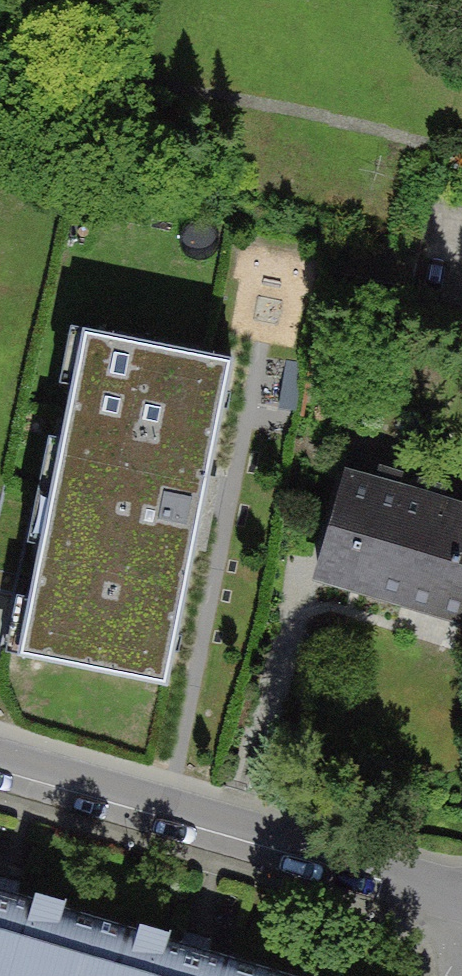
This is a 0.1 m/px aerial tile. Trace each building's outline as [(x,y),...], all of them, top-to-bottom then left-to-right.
[(105,298),(20,671),(180,707),(264,333),(105,298)] [(282,411),(302,415),(305,400),(285,396),(282,411)] [(376,484),(381,469),(382,464),(359,457),(353,476),(376,484)] [(353,476),(349,475),(318,574),(360,586),(399,598),(433,485),(419,481),(415,494),(398,489),(402,475),(381,469),(376,484),(353,476)] [(433,485),(399,598),(461,617),(461,508),(453,506),(440,502),(445,488),(433,485)] [(461,508),(461,488),(459,488),(453,506),(461,508)] [(98,917),(60,906),(62,898),(38,891),(36,899),(0,889),(0,975),(85,975),(98,917)] [(262,967),(165,937),(166,931),(142,923),(140,929),(98,917),(85,975),(261,975),(262,967)] [(261,975),(294,975),(262,967),(261,975)]
